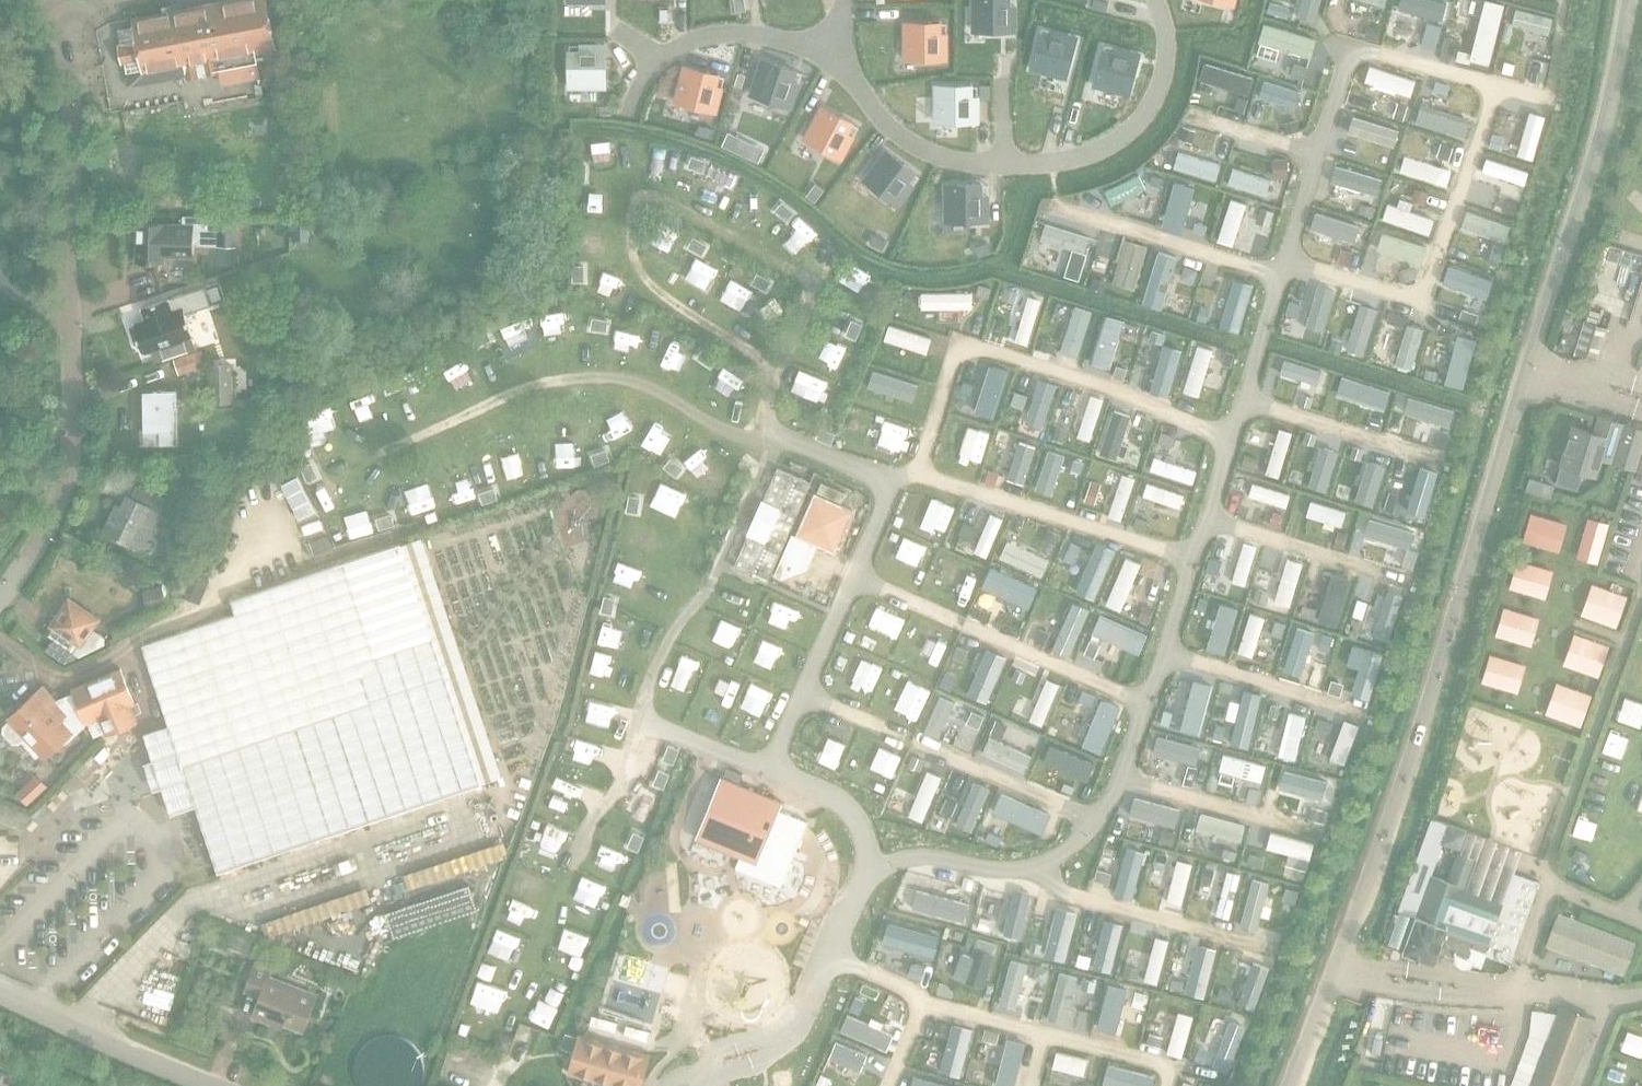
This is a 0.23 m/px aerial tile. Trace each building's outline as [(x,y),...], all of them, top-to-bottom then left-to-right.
[(257,60),(255,49),(274,45),(265,0),(220,0),(133,17),(134,24),(117,27),(121,47),(119,47),(121,57),(123,57),(128,85),(185,74),(186,76),(218,69),(218,67),(257,60)] [(1007,0),(972,0),(972,18),(980,18),(980,30),(993,30),(1007,30),(1007,0)] [(938,59),(938,22),(924,21),(924,22),(903,22),(903,46),(911,46),(911,58),(924,58),(924,59),(938,59)] [(1070,57),(1074,43),(1038,34),(1035,47),(1030,68),(1053,74),(1055,66),(1066,69),(1070,56),(1070,57)] [(1133,73),(1137,60),(1101,50),(1098,64),(1093,84),(1116,90),(1118,83),(1129,86),(1133,73)] [(604,78),(604,65),(604,51),(567,51),(567,65),(568,65),(568,86),(592,86),(592,78),(604,78)] [(783,105),(794,69),(781,65),(780,66),(761,59),(753,82),(761,85),(757,96),(770,100),(769,100),(783,105)] [(708,109),(717,74),(703,70),(703,71),(683,66),(677,89),(685,91),(682,102),(694,105),(694,106),(708,109)] [(1237,70),(1230,87),(1242,92),(1246,83),(1249,84),(1252,76),(1248,75),(1237,70)] [(969,122),(970,84),(956,84),(956,85),(935,85),(934,109),(942,109),(942,121),(955,121),(969,122)] [(834,154),(851,122),(839,115),(839,116),(820,106),(809,127),(816,131),(810,141),(822,147),(822,148),(834,154)] [(722,132),(719,143),(730,146),(733,135),(722,132)] [(891,200),(913,171),(902,162),(901,163),(885,150),(870,170),(876,174),(869,183),(880,191),(879,192),(891,200)] [(688,152),(685,161),(699,166),(702,157),(688,152)] [(582,160),(572,160),(572,174),(583,175),(582,160)] [(980,220),(979,183),(965,183),(965,184),(944,185),(944,209),(952,209),(953,220),(966,220),(966,221),(980,220)] [(786,205),(783,214),(797,219),(800,210),(786,205)] [(307,212),(291,213),(291,238),(308,238),(307,225),(307,212)] [(217,244),(234,244),(235,215),(182,213),(182,222),(136,221),(135,259),(163,260),(163,254),(191,255),(192,231),(217,231),(217,244)] [(690,234),(685,242),(699,250),(704,240),(690,234)] [(582,265),(572,265),(572,280),(582,279),(582,265)] [(754,270),(750,279),(763,287),(767,277),(754,270)] [(134,326),(132,326),(137,339),(139,338),(142,348),(160,343),(165,356),(186,350),(192,348),(188,336),(197,333),(191,312),(215,305),(209,287),(146,307),(149,321),(134,325),(134,326)] [(596,309),(591,318),(604,325),(609,316),(596,309)] [(1576,348),(1596,355),(1608,326),(1587,318),(1576,348)] [(854,321),(849,334),(859,337),(864,323),(854,321)] [(443,332),(429,336),(432,346),(446,342),(443,332)] [(173,357),(178,373),(205,365),(200,348),(173,357)] [(704,348),(700,358),(712,364),(717,355),(704,348)] [(207,363),(208,401),(234,400),(232,362),(207,363)] [(349,364),(335,369),(338,379),(352,374),(349,364)] [(161,440),(176,440),(175,390),(152,390),(152,394),(142,395),(142,406),(145,406),(145,428),(160,428),(161,440)] [(831,414),(826,428),(835,431),(840,418),(831,414)] [(1600,416),(1595,433),(1575,427),(1564,464),(1559,480),(1560,482),(1571,485),(1574,485),(1577,481),(1581,469),(1594,474),(1600,455),(1641,469),(1641,430),(1600,416)] [(579,458),(565,462),(568,472),(582,468),(579,458)] [(670,459),(665,468),(676,476),(682,467),(670,459)] [(226,472),(217,475),(220,488),(230,487),(226,472)] [(139,547),(164,496),(135,482),(130,494),(127,493),(121,504),(116,501),(102,529),(139,547)] [(494,487),(479,491),(482,501),(496,496),(494,487)] [(853,509),(814,492),(795,535),(834,552),(853,509)] [(702,533),(697,546),(706,550),(712,537),(702,533)] [(1415,540),(1411,555),(1414,556),(1411,565),(1417,567),(1420,557),(1422,558),(1426,542),(1415,540)] [(195,805),(217,871),(480,783),(400,543),(230,599),(235,613),(142,644),(168,724),(143,732),(170,813),(195,805)] [(180,595),(199,602),(209,578),(189,570),(180,595)] [(142,589),(146,607),(165,603),(161,584),(142,589)] [(596,591),(592,605),(601,607),(606,593),(596,591)] [(103,644),(102,639),(88,629),(95,618),(69,600),(52,624),(61,630),(54,639),(53,637),(44,649),(64,662),(79,655),(103,644)] [(129,704),(134,702),(120,667),(70,686),(72,691),(54,698),(52,694),(42,683),(7,716),(9,718),(3,724),(2,730),(12,740),(18,740),(20,742),(21,741),(35,757),(40,752),(45,757),(62,741),(65,743),(85,724),(84,723),(87,721),(93,735),(104,731),(105,734),(136,721),(129,704)] [(664,745),(659,758),(668,762),(674,749),(664,745)] [(657,766),(651,779),(660,782),(666,769),(657,766)] [(16,792),(26,803),(50,780),(40,769),(16,792)] [(694,838),(756,863),(781,801),(719,776),(694,838)] [(643,792),(637,806),(647,809),(653,795),(643,792)] [(39,825),(50,814),(39,804),(29,815),(39,825)] [(23,826),(29,813),(16,807),(10,820),(23,826)] [(634,815),(629,829),(639,832),(644,818),(634,815)] [(1448,823),(1448,824),(1431,817),(1397,910),(1414,916),(1401,951),(1433,963),(1442,939),(1446,940),(1446,952),(1453,954),(1453,961),(1460,967),(1469,967),(1472,963),(1480,966),(1485,954),(1509,963),(1538,881),(1512,872),(1502,899),(1467,887),(1477,858),(1456,851),(1446,879),(1431,874),(1442,842),(1460,848),(1466,830),(1448,823)] [(800,855),(805,840),(791,835),(790,836),(785,834),(783,842),(788,844),(786,851),(800,855)] [(1629,869),(1600,857),(1594,870),(1624,882),(1629,869)] [(666,909),(654,906),(664,870),(649,866),(640,896),(625,946),(617,944),(597,1014),(625,1022),(621,1035),(642,1041),(641,1044),(646,1045),(645,1046),(647,1046),(649,1041),(648,1041),(652,1029),(650,1028),(666,973),(665,973),(666,909)] [(391,894),(407,887),(401,874),(385,882),(391,894)] [(384,911),(393,936),(477,908),(468,883),(384,911)] [(1544,944),(1623,974),(1635,941),(1557,911),(1544,944)] [(952,937),(960,940),(963,932),(954,929),(952,937)] [(280,1011),(309,1023),(323,988),(275,969),(278,962),(262,955),(251,982),(266,988),(258,1007),(279,1015),(280,1011)] [(1593,1018),(1560,1005),(1557,1012),(1529,1085),(1567,1085),(1593,1018)] [(1557,1012),(1554,1012),(1531,1009),(1528,1034),(1509,1085),(1529,1085),(1557,1012)] [(645,1055),(581,1037),(576,1054),(584,1057),(581,1067),(604,1074),(611,1085),(636,1085),(645,1055)] [(6,1076),(13,1057),(0,1053),(0,1074),(6,1076)]
